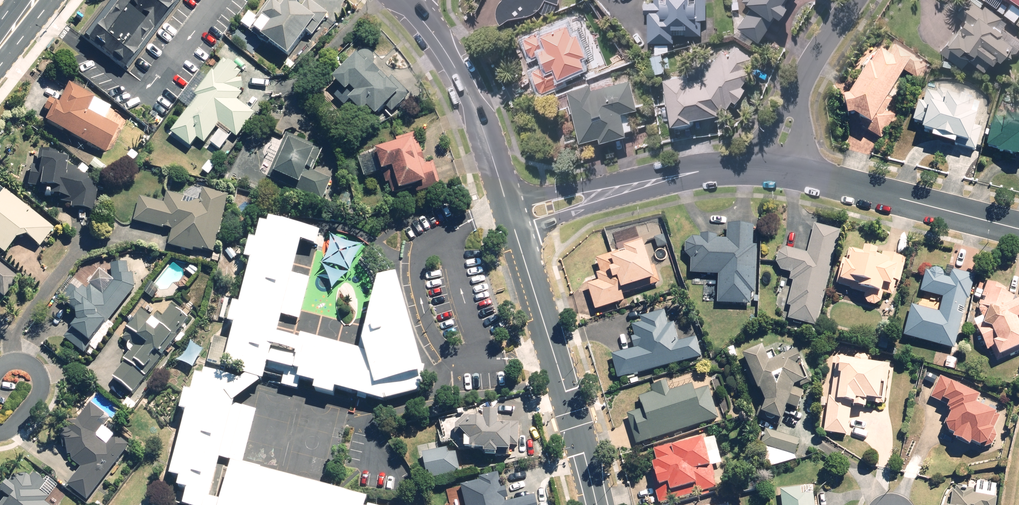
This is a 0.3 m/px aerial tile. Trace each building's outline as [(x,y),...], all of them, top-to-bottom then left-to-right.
[(85,33),(129,69),(184,0),(111,0),(85,33)] [(255,19),(248,15),(239,28),(285,62),(313,23),(319,28),(328,15),(307,0),(305,0),(299,8),(289,0),(287,3),(283,0),(269,0),(255,19)] [(497,5),(495,11),(495,17),(498,24),(507,17),(527,16),(537,9),(541,14),(547,14),(552,11),(555,5),(557,0),(500,0),(497,5)] [(706,0),(640,0),(640,11),(646,11),(645,44),(654,45),(654,56),(667,56),(667,44),(672,44),(672,35),(699,36),(700,22),(705,22),(706,0)] [(741,1),(749,6),(735,29),(757,43),(772,20),(769,18),(771,15),(777,19),(786,5),(783,3),(785,0),(741,0),(741,1)] [(1016,16),(1018,11),(1018,10),(1010,3),(1006,9),(999,5),(995,10),(1018,27),(1018,18),(1016,16)] [(994,61),(1003,49),(1012,55),(1018,46),(1018,42),(1001,29),(1005,23),(981,6),(974,16),(971,13),(958,31),(955,29),(939,52),(960,67),(965,61),(981,72),(990,59),(994,61)] [(592,48),(581,16),(564,22),(565,23),(541,31),(540,30),(518,38),(525,58),(536,54),(540,65),(527,70),(535,91),(563,82),(561,74),(584,66),(580,56),(583,55),(582,52),(592,48)] [(868,128),(904,74),(916,81),(928,61),(895,42),(886,59),(879,55),(872,67),(869,65),(848,101),(841,102),(843,120),(854,119),(868,128)] [(684,74),(661,78),(664,124),(689,121),(689,117),(714,115),(728,101),(731,103),(743,89),(740,86),(750,74),(745,69),(753,60),(735,45),(729,53),(721,47),(696,77),(685,79),(684,74)] [(387,117),(409,96),(393,79),(383,88),(378,83),(379,82),(369,71),(373,66),(374,62),(372,57),(367,55),(361,56),(331,85),(339,92),(332,99),(347,114),(352,109),(360,118),(364,114),(374,124),(384,114),(387,117)] [(181,120),(170,136),(189,149),(195,141),(203,147),(218,127),(237,140),(255,114),(237,101),(242,94),(238,92),(242,91),(241,80),(236,81),(241,73),(223,61),(214,74),(211,72),(179,119),(181,120)] [(589,86),(564,92),(575,140),(596,135),(598,141),(624,135),(619,113),(636,109),(629,80),(590,89),(589,86)] [(46,113),(40,126),(105,155),(117,129),(103,123),(109,109),(92,102),(93,99),(66,87),(58,105),(47,100),(42,111),(46,113)] [(966,148),(977,108),(967,105),(970,94),(959,91),(956,101),(942,97),(940,104),(931,101),(922,135),(933,138),(932,142),(953,148),(954,144),(966,148)] [(1003,118),(1002,122),(992,120),(986,148),(998,150),(997,155),(1010,158),(1009,161),(1018,162),(1018,121),(1003,118)] [(272,149),(260,177),(321,203),(331,179),(316,173),(325,152),(285,135),(278,151),(272,149)] [(419,169),(413,152),(419,150),(415,135),(394,142),(395,143),(383,147),(385,151),(357,161),(363,180),(381,174),(389,197),(399,193),(402,200),(441,187),(433,165),(419,169)] [(92,215),(96,185),(85,184),(86,177),(80,177),(73,169),(62,179),(65,162),(56,161),(57,155),(34,152),(32,170),(27,170),(25,188),(36,189),(36,194),(52,196),(51,201),(69,203),(68,212),(92,215)] [(106,169),(93,160),(87,168),(100,177),(106,169)] [(207,179),(216,167),(207,161),(198,173),(207,179)] [(23,239),(37,250),(53,230),(2,189),(0,192),(0,255),(2,256),(14,242),(23,239)] [(213,256),(228,195),(205,189),(201,204),(190,201),(188,209),(182,207),(185,198),(166,193),(163,205),(139,199),(133,224),(171,233),(168,248),(196,255),(196,252),(213,256)] [(219,405),(255,376),(355,398),(416,383),(384,277),(362,278),(352,346),(265,330),(289,240),(305,246),(308,232),(248,220),(211,365),(201,363),(185,390),(160,478),(172,479),(165,491),(173,495),(169,504),(198,504),(219,405)] [(756,294),(757,246),(752,246),(753,225),(726,224),(726,241),(714,241),(714,236),(698,236),(698,240),(691,239),(686,242),(684,246),(683,250),(685,256),(690,259),(690,275),(717,276),(716,305),(750,306),(751,294),(756,294)] [(817,328),(839,232),(813,226),(806,255),(783,249),(778,271),(789,273),(787,282),(792,283),(786,308),(792,309),(790,321),(794,322),(793,327),(804,330),(805,326),(817,328)] [(667,246),(663,235),(652,238),(656,249),(667,246)] [(587,289),(595,312),(623,302),(620,293),(653,282),(639,240),(620,247),(622,251),(594,261),(599,274),(595,276),(598,285),(587,289)] [(902,285),(906,260),(894,258),(894,257),(862,250),(862,254),(847,251),(845,261),(842,261),(836,289),(849,292),(848,295),(864,298),(866,303),(869,306),(873,307),(876,307),(881,303),(882,297),(893,299),(895,284),(902,285)] [(62,341),(81,356),(93,342),(99,347),(112,331),(96,318),(99,315),(108,322),(133,290),(132,275),(127,275),(126,265),(109,267),(111,281),(100,273),(85,292),(83,290),(84,289),(75,282),(58,303),(76,317),(73,321),(76,324),(62,341)] [(3,301),(18,280),(0,267),(0,299),(3,301)] [(955,351),(973,277),(953,271),(949,281),(943,279),(944,277),(943,274),(938,270),(933,270),(928,273),(925,273),(921,293),(942,298),(939,312),(911,305),(903,339),(955,351)] [(975,330),(984,353),(988,351),(993,363),(1018,353),(1018,299),(1012,302),(1014,298),(1007,296),(1009,290),(987,282),(976,315),(980,316),(975,330)] [(152,301),(159,292),(151,286),(144,295),(152,301)] [(143,302),(143,312),(155,313),(156,303),(143,302)] [(146,373),(187,321),(170,307),(160,320),(154,315),(151,320),(142,313),(136,320),(132,317),(120,331),(126,336),(122,341),(132,349),(121,362),(123,364),(110,380),(130,396),(148,374),(146,373)] [(612,356),(618,379),(701,356),(696,338),(677,343),(671,324),(667,326),(663,312),(637,319),(639,324),(631,326),(634,340),(629,341),(632,351),(612,356)] [(761,348),(741,357),(756,398),(753,420),(780,426),(786,411),(796,415),(804,394),(797,391),(809,386),(795,353),(777,361),(773,352),(764,355),(761,348)] [(859,360),(835,358),(831,398),(828,398),(824,436),(846,438),(849,410),(865,411),(866,405),(885,407),(889,369),(858,366),(859,360)] [(950,443),(968,450),(971,443),(973,448),(977,451),(982,451),(987,448),(993,433),(988,431),(995,415),(974,406),(979,396),(937,379),(928,400),(943,406),(941,411),(946,413),(942,423),(950,426),(946,435),(952,438),(950,443)] [(625,420),(634,448),(719,419),(709,389),(694,394),(691,385),(669,393),(665,384),(648,389),(650,396),(635,401),(640,414),(625,420)] [(86,502),(129,446),(114,435),(113,437),(97,425),(103,417),(87,405),(56,445),(70,456),(68,459),(80,469),(66,487),(86,502)] [(516,457),(519,424),(506,424),(506,429),(495,428),(495,416),(481,416),(481,418),(473,418),(473,419),(461,419),(460,421),(452,420),(451,418),(442,424),(445,428),(439,432),(456,451),(461,451),(461,453),(480,454),(480,458),(496,460),(496,455),(516,457)] [(797,440),(763,431),(758,449),(764,450),(793,458),(797,440)] [(714,439),(675,449),(675,447),(652,453),(655,465),(648,467),(658,504),(662,504),(716,491),(710,467),(720,465),(714,439)] [(793,458),(764,450),(762,473),(795,461),(793,458)] [(220,467),(210,504),(372,504),(220,467)] [(0,497),(0,504),(44,504),(42,503),(45,500),(38,494),(45,486),(31,475),(27,480),(13,470),(0,486),(0,496),(0,497)] [(535,496),(508,504),(504,490),(501,491),(497,473),(477,478),(477,480),(459,485),(464,504),(537,504),(535,496)] [(996,498),(993,498),(995,482),(975,481),(974,496),(968,495),(968,491),(951,490),(950,504),(996,504),(996,498)] [(813,495),(802,496),(801,488),(779,490),(781,504),(814,504),(813,495)]
